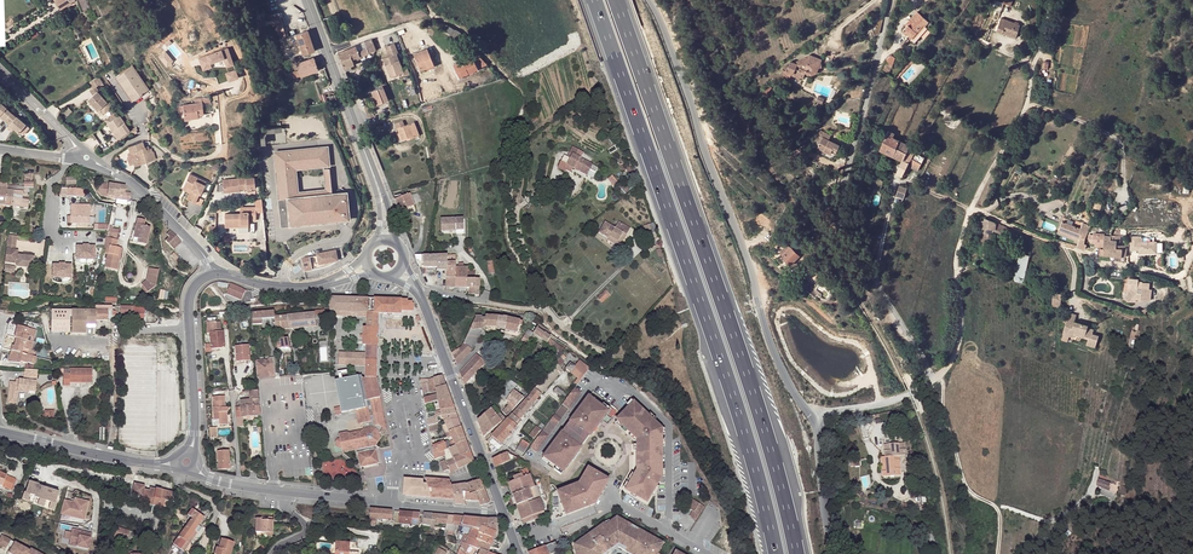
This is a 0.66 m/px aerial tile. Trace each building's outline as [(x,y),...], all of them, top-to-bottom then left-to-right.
[(75,0),(56,0),(58,3),(57,4),(61,10),(75,2),(75,0)] [(85,12),(91,8),(87,0),(79,0),(85,12)] [(1004,4),(996,1),(992,10),(1000,14),(1004,4)] [(911,23),(907,27),(904,31),(912,38),(911,39),(915,43),(928,28),(925,25),(929,21),(918,12),(909,21),(911,23)] [(280,14),(270,17),(273,28),(276,27),(278,36),(285,34),(282,25),(283,25),(280,14)] [(877,18),(869,21),(875,35),(879,33),(883,18),(877,18)] [(1020,25),(1001,19),(997,32),(1011,37),(1013,31),(1018,33),(1020,25)] [(286,38),(285,34),(278,36),(285,59),(295,56),(303,54),(303,55),(315,52),(308,31),(286,38)] [(459,33),(454,31),(452,33),(463,44),(467,40),(459,33)] [(376,51),(372,40),(365,43),(367,48),(358,52),(356,47),(338,53),(344,69),(355,66),(353,61),(376,51)] [(200,59),(201,64),(210,62),(210,64),(211,64),(224,59),(227,68),(234,65),(228,49),(208,56),(200,59)] [(433,63),(427,49),(414,55),(421,72),(427,69),(426,66),(433,63)] [(159,56),(168,66),(175,61),(166,50),(159,56)] [(295,56),(296,58),(298,64),(305,61),(304,58),(303,55),(303,54),(295,56)] [(396,54),(383,60),(390,78),(403,73),(404,76),(409,74),(407,68),(402,70),(396,54)] [(822,67),(822,61),(817,61),(813,60),(811,55),(798,61),(799,63),(798,65),(791,62),(789,68),(787,68),(785,70),(785,71),(783,71),(781,75),(790,79),(792,76),(800,79),(801,78),(802,74),(804,75),(805,73),(812,75),(817,72),(820,67),(822,67)] [(891,55),(887,62),(893,65),(897,58),(891,55)] [(302,77),(312,73),(309,66),(307,67),(305,61),(298,64),(296,58),(286,61),(288,67),(289,67),(292,78),(301,76),(302,77)] [(314,58),(305,61),(307,67),(309,66),(312,73),(319,71),(314,58)] [(460,72),(462,77),(479,70),(473,58),(454,66),(458,73),(460,72)] [(210,62),(201,64),(204,70),(212,68),(211,64),(210,64),(210,62)] [(133,66),(131,68),(147,91),(149,90),(133,66)] [(368,66),(364,74),(370,77),(373,69),(368,66)] [(131,68),(117,78),(133,101),(147,91),(131,68)] [(236,70),(226,74),(229,82),(238,78),(236,70)] [(99,77),(89,84),(93,90),(104,83),(99,77)] [(412,96),(416,95),(413,87),(409,88),(410,89),(408,90),(408,91),(407,91),(408,95),(411,94),(412,96)] [(372,93),(377,106),(388,101),(383,88),(372,93)] [(98,92),(89,101),(99,111),(101,109),(105,114),(113,107),(109,102),(107,103),(98,92)] [(192,119),(199,119),(199,116),(204,115),(203,103),(211,102),(210,98),(195,99),(195,104),(183,105),(183,103),(178,103),(179,112),(184,112),(185,121),(192,121),(192,119)] [(5,121),(11,113),(6,108),(7,108),(0,102),(0,116),(5,121)] [(17,117),(11,113),(5,121),(10,125),(19,133),(26,125),(17,117)] [(130,131),(120,116),(108,124),(118,139),(130,131)] [(402,140),(406,138),(409,137),(410,140),(420,136),(414,123),(405,126),(403,122),(396,125),(402,140)] [(262,145),(286,143),(285,127),(261,128),(262,145)] [(831,135),(823,131),(820,136),(823,138),(817,148),(830,154),(832,151),(836,153),(840,146),(829,140),(831,135)] [(879,150),(893,157),(900,140),(893,137),(895,134),(888,131),(886,134),(879,150)] [(930,142),(925,139),(918,151),(923,154),(930,142)] [(900,140),(893,157),(902,161),(896,174),(902,177),(907,166),(910,167),(918,171),(924,158),(916,153),(908,149),(910,145),(900,140)] [(143,143),(129,147),(131,153),(128,154),(129,157),(127,157),(130,166),(134,164),(135,166),(156,160),(154,152),(153,153),(152,151),(149,151),(149,150),(146,151),(145,148),(143,143)] [(327,146),(319,147),(319,150),(320,151),(321,152),(322,153),(322,155),(323,156),(323,157),(322,159),(322,161),(321,162),(321,166),(324,165),(329,165),(327,146)] [(794,151),(798,155),(801,151),(795,146),(792,150),(794,151)] [(292,185),(297,184),(295,169),(321,166),(321,162),(322,161),(322,159),(323,157),(323,156),(322,155),(322,153),(321,152),(320,151),(319,150),(319,147),(274,151),(277,171),(280,171),(283,200),(280,200),(282,227),(336,221),(335,219),(344,218),(344,217),(345,216),(345,215),(346,213),(346,211),(346,209),(346,207),(346,205),(346,204),(345,202),(345,201),(344,199),(342,197),(341,195),(333,196),(333,194),(294,198),(292,185)] [(593,165),(570,153),(567,158),(570,159),(565,169),(571,172),(573,168),(587,175),(593,165)] [(333,194),(329,165),(324,165),(327,190),(298,193),(297,184),(292,185),(294,198),(333,194)] [(189,174),(183,187),(194,191),(190,200),(195,202),(197,197),(199,194),(200,194),(205,182),(189,174)] [(613,175),(608,178),(614,187),(619,184),(613,175)] [(255,177),(223,180),(224,192),(240,191),(240,190),(256,188),(255,177)] [(101,196),(116,198),(123,199),(129,200),(130,194),(124,193),(125,186),(99,182),(98,191),(101,196)] [(6,184),(0,183),(0,204),(11,206),(13,191),(5,190),(6,184)] [(23,186),(6,184),(5,190),(13,191),(11,206),(28,208),(28,198),(22,197),(23,190),(22,190),(23,186)] [(907,188),(900,186),(896,196),(904,199),(907,188)] [(194,191),(183,187),(182,189),(189,193),(187,199),(190,200),(194,191)] [(337,194),(333,194),(333,196),(341,195),(342,197),(344,199),(345,201),(345,202),(346,204),(346,205),(346,207),(346,209),(346,211),(346,213),(345,215),(345,216),(344,217),(344,218),(335,219),(336,221),(340,221),(348,220),(346,193),(337,194)] [(1059,194),(1056,198),(1063,203),(1065,199),(1059,194)] [(395,201),(400,213),(414,207),(410,195),(395,201)] [(204,199),(197,197),(195,202),(201,205),(204,199)] [(1095,200),(1093,207),(1099,209),(1101,202),(1095,200)] [(89,205),(71,204),(70,216),(70,219),(70,222),(88,223),(89,217),(89,205)] [(257,209),(241,209),(241,215),(225,215),(225,228),(241,227),(241,225),(249,225),(249,222),(257,222),(257,209)] [(1090,227),(1071,219),(1071,220),(1064,217),(1062,221),(1059,229),(1080,238),(1079,241),(1077,246),(1084,250),(1087,244),(1084,243),(1085,238),(1086,235),(1090,227)] [(996,223),(985,218),(984,220),(981,221),(981,229),(988,229),(994,230),(995,230),(996,223)] [(464,219),(441,219),(441,232),(456,232),(464,232),(464,219)] [(623,233),(626,235),(630,228),(619,222),(615,228),(605,222),(599,233),(609,239),(610,237),(618,242),(623,233)] [(996,223),(995,230),(1006,235),(1022,241),(1024,235),(996,223)] [(133,238),(138,239),(147,241),(150,227),(136,225),(133,238)] [(1059,229),(1057,232),(1079,241),(1080,238),(1059,229)] [(182,243),(171,231),(167,234),(170,237),(166,241),(174,250),(182,243)] [(610,237),(609,239),(608,240),(620,247),(627,236),(626,235),(623,233),(618,242),(610,237)] [(1110,236),(1104,235),(1093,234),(1092,241),(1094,241),(1094,243),(1095,243),(1095,246),(1103,246),(1104,242),(1110,243),(1110,236)] [(17,240),(17,236),(8,235),(4,262),(17,263),(17,255),(17,250),(14,250),(15,240),(17,240)] [(1119,241),(1120,236),(1111,235),(1110,236),(1110,243),(1104,242),(1103,246),(1103,249),(1100,249),(1099,255),(1103,256),(1103,255),(1110,255),(1110,248),(1116,247),(1116,245),(1116,241),(1119,242),(1119,241)] [(117,239),(106,237),(103,253),(107,253),(104,268),(117,270),(119,258),(116,257),(118,248),(115,247),(117,239)] [(82,246),(76,246),(75,259),(93,260),(94,246),(88,246),(88,245),(82,245),(82,246)] [(786,252),(783,256),(791,264),(802,253),(796,247),(793,249),(792,247),(791,247),(791,248),(788,245),(783,249),(786,252)] [(1125,246),(1119,245),(1116,245),(1116,247),(1110,248),(1110,255),(1125,257),(1126,257),(1126,248),(1125,248),(1125,246)] [(317,255),(302,258),(304,270),(319,267),(320,267),(321,267),(322,266),(324,266),(325,265),(328,265),(328,264),(329,264),(330,264),(332,263),(334,262),(335,261),(337,260),(338,259),(340,258),(341,257),(343,256),(341,248),(316,253),(317,255)] [(1006,261),(1009,249),(1002,248),(1000,259),(1006,261)] [(1024,278),(1029,256),(1020,254),(1015,276),(1024,278)] [(28,255),(22,255),(17,255),(17,263),(16,266),(33,267),(34,256),(28,255)] [(427,256),(415,255),(420,268),(437,268),(437,256),(427,256)] [(799,255),(791,264),(796,268),(804,260),(799,255)] [(455,279),(456,267),(456,256),(437,256),(437,268),(437,271),(446,272),(446,279),(455,279)] [(467,279),(467,272),(467,267),(464,267),(464,260),(459,260),(459,267),(456,267),(455,279),(467,279)] [(57,264),(51,264),(51,277),(69,278),(70,264),(63,264),(64,263),(58,263),(57,264)] [(815,266),(807,274),(811,278),(815,274),(820,278),(824,274),(815,266)] [(159,270),(149,268),(147,280),(142,284),(147,292),(155,286),(159,270)] [(1149,283),(1138,282),(1138,279),(1130,278),(1129,278),(1128,284),(1131,284),(1130,289),(1127,292),(1128,293),(1123,297),(1127,301),(1132,302),(1133,299),(1136,299),(1150,301),(1151,289),(1148,289),(1149,283)] [(446,289),(456,289),(455,279),(446,279),(446,289)] [(467,279),(455,279),(456,289),(467,289),(467,279)] [(480,280),(476,280),(467,279),(467,289),(469,289),(474,289),(473,296),(479,297),(480,280)] [(243,289),(231,284),(228,292),(240,297),(243,289)] [(603,303),(606,300),(601,294),(597,297),(603,303)] [(370,298),(331,297),(330,304),(330,307),(330,310),(329,316),(366,318),(367,312),(369,312),(369,309),(369,307),(369,305),(369,302),(370,298)] [(365,356),(365,360),(365,365),(365,378),(377,379),(378,346),(379,327),(378,327),(379,313),(382,314),(383,313),(397,314),(397,311),(401,311),(412,311),(412,303),(407,302),(407,300),(370,298),(369,302),(369,305),(369,307),(369,309),(369,312),(367,312),(366,318),(366,327),(363,327),(363,330),(363,335),(362,338),(362,345),(365,345),(365,356)] [(86,325),(95,326),(95,320),(112,321),(112,313),(112,311),(112,306),(86,306),(86,310),(80,310),(79,332),(85,332),(86,328),(86,325)] [(79,332),(80,310),(71,310),(71,331),(79,332)] [(274,311),(253,313),(252,320),(261,320),(274,318),(274,317),(274,313),(274,311)] [(288,315),(290,328),(315,326),(314,315),(314,312),(288,315)] [(288,315),(283,316),(274,317),(274,318),(274,321),(275,330),(290,328),(288,315)] [(452,353),(457,366),(472,350),(480,338),(481,329),(484,328),(484,327),(494,327),(499,329),(517,333),(520,321),(499,317),(485,316),(485,319),(475,318),(467,336),(465,342),(461,347),(452,353)] [(1088,325),(1074,322),(1075,318),(1068,316),(1063,334),(1074,337),(1074,335),(1088,339),(1086,345),(1095,347),(1098,336),(1092,334),(1093,330),(1087,328),(1088,325)] [(209,320),(206,320),(207,333),(210,333),(212,350),(225,349),(224,332),(217,332),(216,321),(209,322),(209,320)] [(548,330),(540,324),(533,333),(546,343),(547,343),(561,353),(564,349),(549,339),(551,336),(546,332),(548,330)] [(17,325),(14,337),(16,337),(33,342),(35,338),(31,337),(33,330),(17,325)] [(527,344),(531,337),(533,333),(530,330),(526,335),(525,334),(521,340),(527,344)] [(24,349),(23,354),(28,355),(29,350),(31,351),(33,342),(16,337),(14,346),(24,349)] [(289,338),(279,340),(279,342),(277,343),(279,353),(291,352),(291,348),(290,348),(289,338)] [(12,346),(10,350),(23,354),(24,349),(14,346),(12,346)] [(249,346),(235,347),(237,363),(250,361),(249,346)] [(23,354),(10,350),(7,362),(19,363),(20,362),(27,364),(27,363),(34,364),(35,357),(32,356),(28,355),(23,354)] [(464,385),(485,362),(477,355),(459,373),(464,385)] [(559,357),(530,394),(506,420),(490,436),(500,445),(517,426),(515,425),(562,370),(560,367),(564,362),(559,357)] [(272,360),(256,361),(257,377),(274,376),(272,360)] [(577,385),(590,368),(579,360),(575,366),(570,362),(566,368),(578,378),(574,383),(577,385)] [(70,373),(70,379),(79,379),(79,382),(91,383),(91,369),(70,369),(70,373)] [(381,427),(383,428),(380,413),(383,412),(381,398),(377,379),(365,378),(349,381),(348,376),(342,378),(347,405),(366,401),(367,408),(358,410),(361,424),(364,423),(365,429),(364,431),(360,436),(355,437),(354,436),(356,450),(358,450),(377,446),(381,439),(380,431),(379,430),(381,427)] [(437,388),(446,386),(442,376),(435,377),(437,388)] [(421,385),(423,394),(427,393),(435,392),(435,389),(437,388),(435,377),(425,379),(426,384),(421,385)] [(35,392),(36,382),(24,380),(16,380),(16,383),(15,383),(10,388),(8,404),(16,405),(17,392),(23,393),(23,391),(35,392)] [(517,385),(510,380),(499,395),(505,400),(517,385)] [(438,394),(439,401),(451,399),(446,386),(437,388),(438,394)] [(557,386),(554,390),(561,396),(564,392),(557,386)] [(529,447),(536,452),(582,392),(575,387),(529,447)] [(503,410),(507,414),(524,397),(514,389),(507,399),(511,402),(503,410)] [(258,390),(249,391),(250,399),(240,400),(240,407),(235,407),(236,418),(260,416),(258,394),(258,390)] [(426,397),(427,404),(439,401),(438,394),(428,397),(426,397)] [(225,396),(212,397),(214,420),(219,420),(220,425),(229,424),(228,412),(229,411),(229,410),(229,408),(228,407),(227,406),(226,406),(225,396)] [(563,472),(582,447),(581,447),(590,436),(609,412),(588,397),(543,457),(563,472)] [(439,401),(440,410),(454,409),(451,399),(439,401)] [(633,402),(616,420),(637,440),(637,471),(625,490),(646,502),(661,477),(662,429),(633,402)] [(495,405),(477,419),(481,429),(500,412),(499,410),(495,405)] [(437,414),(437,417),(442,416),(456,414),(454,409),(440,410),(441,413),(437,414)] [(504,418),(500,412),(481,429),(484,437),(501,422),(504,418)] [(443,419),(444,422),(458,419),(456,414),(442,416),(437,417),(436,417),(437,423),(439,423),(441,423),(440,419),(443,419)] [(427,419),(428,426),(437,423),(436,417),(427,419)] [(458,419),(444,422),(449,431),(461,427),(458,419)] [(440,430),(439,423),(437,423),(428,426),(430,432),(440,430)] [(217,427),(209,428),(210,438),(218,438),(217,427)] [(449,431),(451,437),(453,439),(455,446),(466,441),(461,427),(449,431)] [(356,450),(354,436),(349,433),(348,432),(339,434),(340,439),(342,448),(343,453),(356,450)] [(522,440),(515,453),(522,456),(529,444),(522,440)] [(449,449),(448,449),(452,459),(446,461),(446,463),(449,469),(448,469),(449,474),(474,462),(466,441),(455,446),(451,448),(449,449)] [(890,444),(891,450),(895,450),(896,456),(905,455),(905,449),(898,450),(898,443),(890,444)] [(445,456),(444,450),(442,444),(432,448),(435,460),(445,456)] [(377,446),(358,450),(361,468),(380,464),(377,446)] [(896,456),(895,450),(891,450),(884,451),(885,457),(886,471),(881,472),(882,477),(900,476),(899,460),(896,460),(896,456)] [(231,469),(231,468),(229,451),(217,452),(219,466),(219,470),(231,469)] [(495,467),(517,458),(507,453),(492,459),(495,467)] [(508,484),(513,496),(529,489),(534,487),(527,469),(519,471),(520,474),(513,477),(514,481),(508,484)] [(549,495),(550,521),(594,505),(597,501),(608,480),(588,469),(579,484),(572,487),(549,495)] [(11,489),(15,478),(6,475),(0,473),(0,485),(11,489)] [(1111,484),(1106,482),(1107,478),(1099,475),(1096,486),(1101,488),(1099,494),(1113,499),(1114,493),(1116,485),(1111,484)] [(407,496),(421,497),(418,488),(424,487),(424,482),(423,482),(423,480),(405,479),(403,492),(407,492),(407,496)] [(485,489),(481,479),(466,484),(469,492),(476,493),(485,489)] [(437,486),(436,486),(436,480),(426,480),(426,482),(424,482),(424,487),(418,488),(421,497),(455,500),(451,485),(451,484),(441,484),(441,486),(437,486)] [(145,489),(145,486),(135,483),(132,494),(143,496),(145,489)] [(466,484),(451,485),(455,500),(456,504),(465,505),(462,492),(469,492),(466,484)] [(26,496),(25,496),(24,501),(35,504),(57,510),(58,506),(57,506),(59,494),(39,489),(39,487),(29,485),(26,496)] [(529,489),(513,496),(517,505),(527,501),(541,496),(537,486),(529,489)] [(142,499),(145,503),(158,506),(157,510),(162,511),(163,506),(165,506),(166,504),(167,504),(167,502),(173,503),(172,494),(156,489),(156,490),(155,492),(149,490),(145,489),(143,496),(142,499)] [(481,506),(490,503),(485,489),(476,493),(478,499),(479,501),(480,503),(481,506)] [(466,505),(466,503),(465,501),(472,501),(469,492),(462,492),(465,505),(466,505)] [(469,492),(472,501),(477,501),(477,499),(478,499),(476,493),(469,492)] [(512,508),(517,506),(513,496),(508,498),(512,508)] [(527,501),(517,505),(524,524),(543,516),(541,513),(545,511),(540,499),(528,503),(527,501)] [(693,511),(690,516),(695,519),(703,507),(691,499),(686,507),(693,511)] [(75,503),(65,501),(61,514),(85,519),(89,502),(78,500),(77,504),(75,503)] [(382,510),(370,509),(369,524),(375,525),(376,519),(381,519),(382,510)] [(382,510),(381,519),(392,520),(392,511),(382,510)] [(419,525),(420,513),(399,511),(398,523),(419,525)] [(194,530),(198,525),(203,518),(196,513),(192,519),(187,525),(194,530)] [(424,513),(420,530),(434,531),(435,522),(432,522),(433,514),(424,513)] [(435,522),(446,523),(448,516),(433,514),(432,522),(435,522)] [(477,526),(479,518),(454,516),(453,525),(446,523),(446,528),(445,532),(445,533),(444,539),(443,540),(447,541),(448,535),(453,536),(456,525),(461,526),(459,534),(464,536),(476,540),(479,533),(477,532),(479,526),(477,526)] [(256,518),(255,532),(272,533),(273,521),(261,520),(261,518),(256,518)] [(486,528),(489,519),(479,518),(477,526),(479,526),(477,532),(479,533),(494,539),(496,532),(486,528)] [(496,519),(489,519),(486,528),(496,532),(497,530),(497,523),(496,519)] [(621,548),(630,553),(660,553),(665,546),(619,519),(608,527),(606,525),(576,544),(578,553),(612,553),(621,548)] [(179,537),(186,542),(194,530),(187,525),(179,537)] [(203,526),(202,528),(195,538),(198,541),(201,536),(206,529),(203,526)] [(93,531),(74,527),(70,545),(89,549),(93,531)] [(131,537),(116,531),(114,537),(129,542),(131,537)] [(458,553),(459,553),(465,553),(469,546),(480,550),(488,552),(488,551),(493,541),(494,539),(479,533),(476,540),(464,536),(461,543),(461,544),(459,550),(458,553)] [(99,535),(100,544),(107,546),(109,538),(99,535)] [(0,540),(0,545),(7,549),(8,546),(12,548),(10,553),(12,553),(40,553),(31,549),(30,551),(2,536),(0,540)] [(177,540),(184,545),(186,542),(179,537),(177,540)] [(233,543),(221,539),(219,548),(216,547),(214,553),(230,553),(233,543)] [(177,540),(172,547),(171,548),(171,549),(177,553),(180,551),(184,545),(177,540)] [(554,553),(559,551),(555,542),(551,544),(546,546),(528,553),(555,553),(554,553)] [(335,553),(349,553),(350,545),(336,545),(335,553)]
